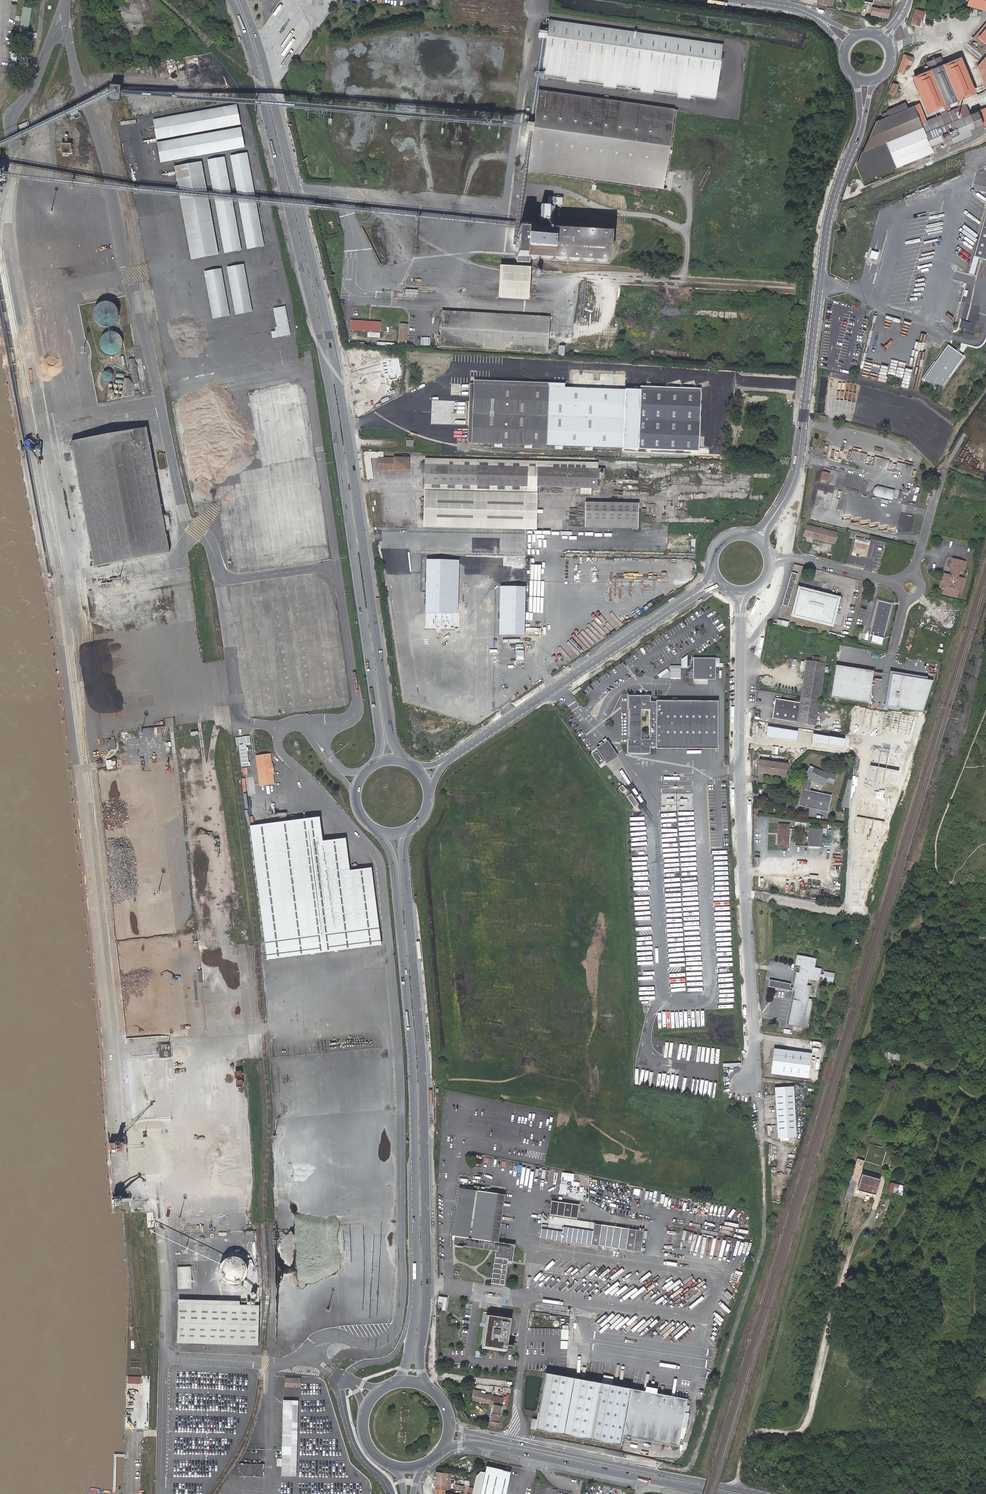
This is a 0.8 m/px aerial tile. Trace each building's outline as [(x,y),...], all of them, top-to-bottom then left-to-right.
[(863,1),(873,3),(871,15),(889,18),(892,0),(883,0),(879,0),(864,0),(863,1)] [(971,7),(985,11),(985,0),(973,0),(971,7)] [(30,29),(32,8),(23,8),(21,28),(30,29)] [(918,14),(915,13),(912,25),(920,26),(922,19),(925,20),(926,13),(919,10),(918,14)] [(724,45),(549,20),(541,76),(716,100),(724,45)] [(973,37),(985,48),(985,23),(973,37)] [(904,54),(898,70),(905,73),(908,64),(913,65),(915,59),(904,54)] [(977,98),(962,60),(945,66),(942,59),(928,64),(931,71),(916,77),(929,113),(962,100),(972,97),(973,100),(977,98)] [(895,95),(899,85),(894,83),(890,93),(895,95)] [(656,190),(658,176),(668,108),(645,105),(533,89),(529,121),(522,120),(520,135),(522,135),(527,136),(523,158),(521,171),(522,171),(656,190)] [(890,117),(909,110),(907,103),(887,111),(888,112),(890,117)] [(971,116),(949,125),(944,114),(927,122),(920,105),(909,110),(890,117),(884,119),(878,122),(858,166),(856,168),(858,172),(859,171),(863,181),(973,136),(971,131),(985,126),(985,108),(971,116)] [(966,105),(944,114),(949,125),(971,116),(966,105)] [(235,109),(150,125),(153,137),(237,121),(235,109)] [(239,131),(155,147),(157,159),(242,143),(239,131)] [(522,135),(519,157),(516,183),(509,251),(514,251),(515,234),(521,183),(522,171),(521,171),(523,158),(527,136),(522,135)] [(230,156),(248,249),(261,246),(244,154),(230,156)] [(238,250),(221,158),(207,161),(226,252),(238,250)] [(174,166),(192,259),(215,255),(197,162),(174,166)] [(558,198),(545,197),(544,206),(557,206),(558,198)] [(545,208),(544,226),(557,227),(558,209),(545,208)] [(874,213),(868,215),(870,222),(876,220),(874,213)] [(972,274),(977,276),(981,260),(980,260),(981,259),(985,260),(985,222),(972,274)] [(606,262),(607,259),(607,258),(607,257),(607,254),(605,252),(604,251),(606,250),(607,249),(607,248),(608,245),(608,244),(608,242),(608,241),(607,240),(606,238),(605,237),(604,237),(602,236),(601,236),(598,236),(597,237),(595,237),(594,238),(593,240),(592,238),(591,237),(589,236),(587,236),(584,236),(582,237),(580,239),(579,238),(578,237),(576,236),(574,235),(572,235),(571,235),(569,236),(567,237),(566,238),(565,236),(563,235),(561,234),(559,234),(557,234),(556,235),(554,236),(553,237),(551,235),(549,234),(547,233),(545,233),(544,233),(543,234),(541,234),(540,235),(539,237),(538,235),(536,233),(534,232),(532,232),(530,232),(528,233),(528,229),(517,228),(516,234),(515,234),(514,251),(514,255),(513,265),(527,265),(527,260),(529,261),(530,261),(531,261),(532,260),(533,260),(535,259),(537,258),(538,259),(539,261),(541,262),(543,262),(544,262),(546,262),(548,262),(549,261),(551,260),(551,259),(553,261),(554,262),(556,262),(557,263),(559,263),(561,263),(562,262),(565,260),(566,262),(568,263),(569,264),(571,264),(573,264),(576,263),(577,263),(579,261),(580,262),(582,264),(584,265),(585,265),(588,264),(589,264),(591,263),(592,261),(594,263),(595,264),(598,265),(599,265),(602,265),(604,264),(606,262)] [(871,258),(878,260),(880,253),(872,251),(871,258)] [(228,266),(237,311),(249,309),(241,264),(228,266)] [(524,300),(526,269),(513,268),(496,267),(494,298),(512,299),(524,300)] [(227,313),(219,268),(206,270),(213,316),(227,313)] [(289,330),(283,296),(278,297),(280,302),(271,304),(275,325),(269,326),(271,334),(289,330)] [(105,301),(102,301),(99,302),(97,302),(96,303),(94,305),(92,307),(91,309),(91,312),(91,314),(93,319),(96,322),(99,323),(101,324),(103,324),(105,324),(109,322),(111,320),(112,318),(113,316),(114,313),(114,311),(113,309),(113,307),(112,306),(110,304),(108,302),(105,301)] [(984,308),(969,304),(962,329),(977,333),(984,308)] [(436,348),(518,352),(520,317),(438,312),(436,348)] [(520,317),(518,352),(545,354),(547,318),(520,317)] [(375,331),(376,323),(347,321),(346,329),(375,331)] [(403,328),(396,327),(395,340),(402,341),(403,328)] [(106,330),(103,330),(101,332),(99,334),(97,337),(97,339),(97,342),(97,344),(98,346),(99,348),(101,350),(103,351),(107,352),(109,352),(112,352),(113,351),(116,349),(118,347),(119,342),(117,333),(115,332),(112,330),(106,330)] [(130,382),(135,381),(132,363),(131,356),(126,357),(130,382)] [(400,365),(401,365),(401,360),(401,357),(386,356),(386,364),(393,364),(393,367),(400,368),(400,365)] [(867,356),(863,377),(887,382),(890,367),(894,368),(896,368),(895,372),(905,374),(907,362),(900,360),(900,363),(883,360),(883,362),(874,360),(875,357),(867,356)] [(102,369),(101,370),(100,372),(100,374),(100,376),(101,377),(104,378),(105,378),(106,377),(107,375),(108,374),(108,373),(107,371),(106,370),(105,369),(103,369),(102,369)] [(695,454),(698,395),(630,392),(630,388),(624,387),(624,392),(621,392),(622,376),(596,374),(596,391),(590,390),(590,374),(569,373),(568,389),(470,385),(467,444),(695,454)] [(55,384),(64,382),(62,374),(53,376),(55,384)] [(125,377),(119,377),(119,394),(128,393),(130,382),(125,377)] [(312,458),(297,384),(248,393),(262,467),(312,458)] [(63,385),(55,387),(58,402),(66,400),(63,385)] [(239,471),(224,396),(175,406),(189,481),(239,471)] [(105,429),(128,424),(127,420),(104,425),(105,429)] [(91,561),(166,548),(142,423),(67,437),(91,561)] [(161,450),(153,451),(156,466),(163,465),(161,450)] [(368,450),(359,450),(359,451),(362,451),(365,476),(372,475),(368,450)] [(375,471),(404,471),(404,459),(375,459),(375,471)] [(518,468),(423,466),(422,486),(526,489),(527,469),(518,468)] [(596,490),(597,471),(537,469),(537,489),(596,490)] [(827,482),(829,473),(822,471),(819,480),(827,482)] [(893,500),(896,490),(876,485),(873,495),(893,500)] [(537,492),(424,489),(423,526),(536,529),(537,492)] [(833,504),(834,492),(823,491),(822,502),(833,504)] [(585,504),(584,522),(637,523),(638,505),(585,504)] [(836,532),(805,524),(803,536),(833,543),(836,532)] [(867,556),(871,540),(856,537),(852,552),(867,556)] [(499,554),(499,541),(473,541),(473,554),(499,554)] [(947,567),(952,568),(956,569),(958,569),(961,570),(965,559),(951,556),(947,567)] [(447,613),(448,560),(421,560),(419,613),(447,613)] [(498,572),(498,561),(462,561),(462,572),(498,572)] [(520,562),(498,561),(498,572),(497,579),(520,580),(520,562)] [(954,576),(951,575),(941,573),(938,587),(941,589),(940,594),(953,597),(955,592),(959,593),(963,578),(954,576)] [(519,634),(520,586),(497,586),(497,634),(519,634)] [(799,598),(795,614),(830,623),(837,598),(800,588),(797,597),(799,598)] [(872,627),(878,629),(884,602),(878,601),(872,627)] [(779,602),(775,616),(773,622),(780,624),(786,625),(788,620),(781,618),(785,604),(779,602)] [(891,604),(884,602),(878,629),(872,627),(870,634),(872,635),(870,642),(881,645),(891,604)] [(806,658),(798,695),(818,699),(826,662),(818,660),(806,658)] [(716,679),(716,659),(694,659),(694,679),(716,679)] [(868,703),(873,671),(836,665),(830,696),(868,703)] [(679,677),(679,666),(670,666),(670,677),(679,677)] [(660,678),(669,672),(667,669),(658,675),(660,678)] [(921,713),(933,683),(892,675),(886,707),(921,713)] [(818,699),(798,695),(797,701),(776,697),(772,717),(814,725),(818,699)] [(650,747),(650,740),(641,740),(641,710),(650,710),(650,703),(650,696),(628,696),(628,710),(630,710),(629,740),(628,740),(628,753),(650,753),(650,747)] [(718,749),(718,703),(656,702),(656,703),(650,703),(650,710),(650,740),(650,747),(657,748),(718,749)] [(813,736),(805,735),(804,743),(812,744),(813,736)] [(617,757),(607,742),(596,749),(607,764),(617,757)] [(603,763),(597,753),(593,755),(599,765),(603,763)] [(267,766),(268,766),(267,757),(252,759),(256,789),(271,787),(270,778),(268,778),(267,766)] [(117,768),(116,759),(106,761),(107,769),(117,768)] [(788,769),(760,765),(759,778),(786,781),(788,769)] [(830,814),(832,797),(810,795),(812,784),(824,789),(827,782),(833,784),(836,777),(829,775),(829,776),(809,769),(804,782),(800,810),(830,814)] [(844,805),(851,806),(852,795),(852,785),(849,785),(844,805)] [(635,807),(639,804),(632,793),(627,797),(635,807)] [(664,794),(663,810),(676,811),(677,794),(664,794)] [(255,827),(271,956),(378,943),(369,867),(345,870),(341,839),(319,842),(317,820),(255,827)] [(775,826),(772,846),(782,848),(786,828),(775,826)] [(263,957),(271,956),(255,827),(247,828),(263,957)] [(806,833),(803,851),(817,854),(820,836),(806,833)] [(807,1028),(813,1000),(809,999),(812,987),(808,986),(809,979),(820,982),(823,970),(816,969),(818,960),(799,956),(797,965),(804,966),(802,973),(797,972),(794,988),(796,988),(794,995),(793,999),(788,1024),(807,1028)] [(834,982),(835,973),(824,971),(822,980),(834,982)] [(810,1052),(773,1049),(771,1074),(808,1077),(810,1052)] [(899,1052),(879,1051),(878,1062),(881,1062),(881,1063),(898,1065),(899,1052)] [(796,1136),(794,1086),(775,1087),(778,1137),(796,1136)] [(248,1144),(248,1135),(239,1134),(238,1143),(248,1144)] [(864,1174),(868,1163),(860,1161),(848,1201),(855,1203),(859,1192),(864,1174)] [(880,1178),(864,1174),(859,1192),(875,1197),(880,1178)] [(899,1195),(901,1186),(889,1183),(887,1192),(899,1195)] [(568,1198),(570,1187),(562,1186),(560,1197),(568,1198)] [(498,1195),(482,1192),(474,1191),(462,1189),(454,1238),(457,1238),(456,1245),(500,1254),(497,1275),(495,1275),(493,1286),(501,1288),(502,1282),(505,1282),(507,1263),(509,1264),(510,1259),(513,1260),(516,1247),(513,1246),(501,1244),(491,1242),(498,1195)] [(508,1196),(498,1195),(491,1242),(501,1244),(508,1196)] [(889,1201),(881,1198),(877,1209),(885,1211),(889,1201)] [(579,1221),(581,1207),(555,1203),(553,1217),(579,1221)] [(647,1232),(579,1222),(553,1218),(551,1231),(546,1231),(544,1241),(644,1256),(647,1232)] [(684,1231),(681,1241),(697,1245),(700,1236),(684,1231)] [(238,1255),(233,1254),(228,1255),(224,1258),(221,1261),(219,1266),(219,1271),(221,1276),(223,1280),(228,1282),(232,1284),(237,1283),(242,1281),(245,1278),(248,1274),(248,1269),(248,1264),(245,1260),(242,1257),(238,1255)] [(191,1266),(176,1266),(177,1289),(192,1288),(191,1266)] [(438,1309),(446,1310),(447,1297),(439,1296),(438,1309)] [(259,1305),(178,1303),(177,1342),(258,1345),(259,1305)] [(511,1317),(487,1313),(482,1344),(506,1348),(511,1317)] [(166,1475),(208,1476),(210,1373),(169,1372),(166,1475)] [(300,1378),(285,1378),(285,1387),(300,1387),(300,1378)] [(685,1401),(630,1392),(545,1378),(537,1422),(536,1432),(621,1446),(622,1438),(672,1446),(678,1447),(679,1442),(680,1431),(682,1419),(683,1415),(683,1413),(684,1409),(685,1401)] [(472,1400),(490,1404),(492,1397),(482,1394),(482,1393),(475,1391),(472,1400)] [(493,1405),(500,1407),(502,1399),(492,1397),(490,1404),(493,1405)] [(298,1400),(283,1400),(281,1475),(296,1476),(298,1400)] [(491,1424),(491,1428),(494,1428),(500,1407),(493,1405),(489,1420),(492,1421),(491,1424)] [(264,1463),(238,1463),(238,1476),(264,1476),(264,1463)] [(508,1469),(484,1466),(483,1474),(479,1490),(478,1493),(506,1493),(510,1470),(508,1469)] [(479,1490),(483,1474),(477,1473),(474,1489),(479,1490)]
